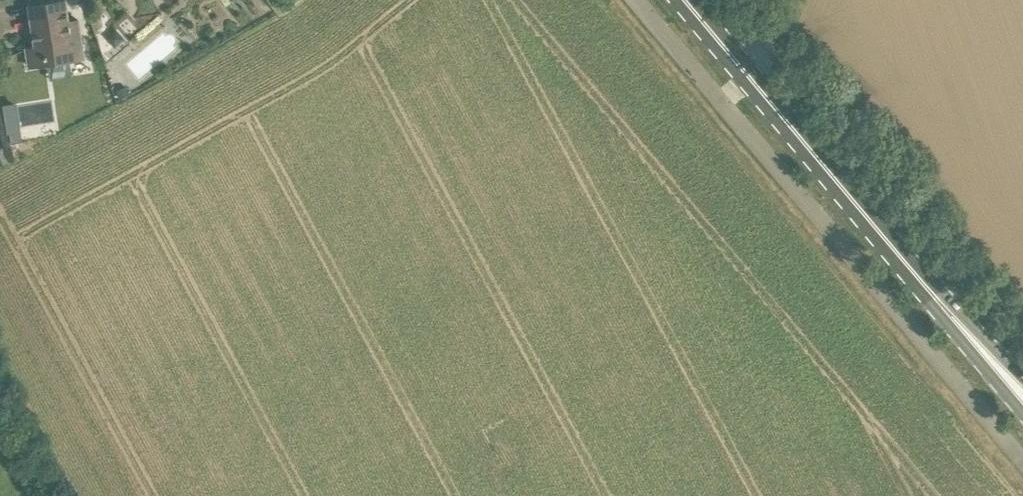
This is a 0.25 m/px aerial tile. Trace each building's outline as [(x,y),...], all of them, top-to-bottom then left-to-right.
[(70,21),(66,0),(63,0),(30,6),(36,46),(27,48),(30,66),(85,57),(79,20),(70,21)] [(125,39),(116,29),(107,37),(117,47),(125,39)] [(127,89),(117,92),(120,100),(130,97),(127,89)] [(0,149),(0,165),(10,159),(3,147),(0,149)]
